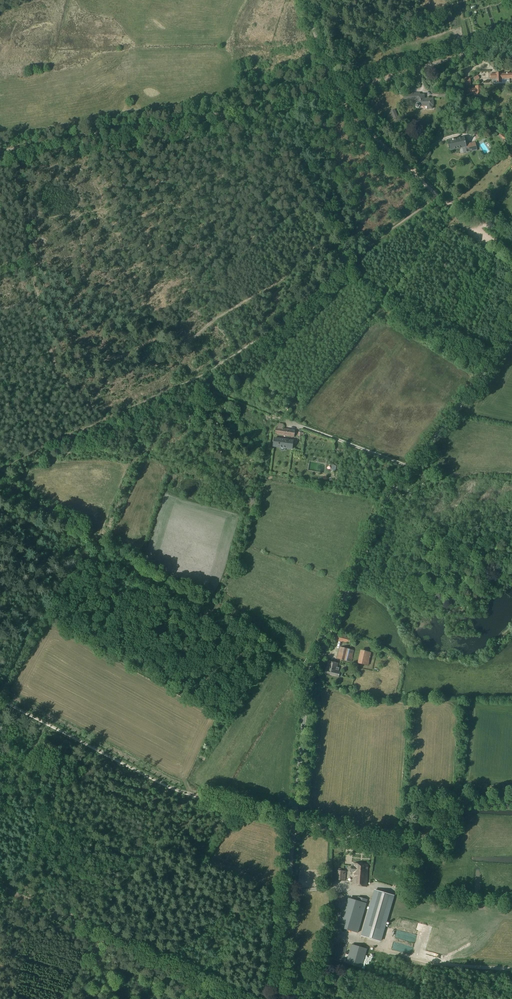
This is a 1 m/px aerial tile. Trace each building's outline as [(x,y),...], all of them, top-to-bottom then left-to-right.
[(492,74),(492,79),(492,83),(494,83),(494,84),(510,84),(509,78),(511,78),(511,73),(508,73),(506,73),(501,74),(501,73),(496,74),(492,74)] [(476,89),(470,89),(470,95),(476,95),(476,96),(481,96),(481,87),(476,87),(476,89)] [(424,99),(424,95),(418,95),(417,94),(404,94),(404,99),(418,99),(418,103),(417,103),(416,105),(416,107),(417,108),(419,108),(420,107),(420,106),(427,106),(428,109),(432,109),(432,106),(433,106),(433,99),(424,99)] [(395,110),(391,112),(396,123),(400,121),(395,110)] [(496,129),(495,130),(500,134),(499,136),(511,147),(511,146),(511,142),(496,129)] [(452,140),(449,141),(451,150),(463,147),(466,147),(466,146),(465,145),(465,143),(466,143),(465,138),(454,140),(454,139),(452,139),(452,140)] [(295,430),(283,428),(283,425),(279,425),(278,427),(276,427),(275,434),(294,437),(295,430)] [(273,447),(280,448),(285,449),(292,449),(294,441),(274,438),(273,447)] [(335,635),(334,639),(350,643),(351,639),(335,635)] [(340,647),(337,659),(344,660),(351,662),(354,650),(347,649),(340,647)] [(339,677),(339,676),(342,677),(343,673),(340,672),(340,671),(338,671),(339,668),(338,667),(338,664),(329,661),(327,669),(326,669),(325,674),(339,677)] [(367,887),(368,864),(355,863),(353,863),(352,866),(351,872),(354,872),(353,885),(367,887)] [(347,871),(338,870),(337,880),(345,881),(347,871)] [(375,890),(362,936),(380,941),(394,896),(375,890)] [(358,933),(367,900),(358,897),(357,901),(351,899),(342,928),(358,933)]
